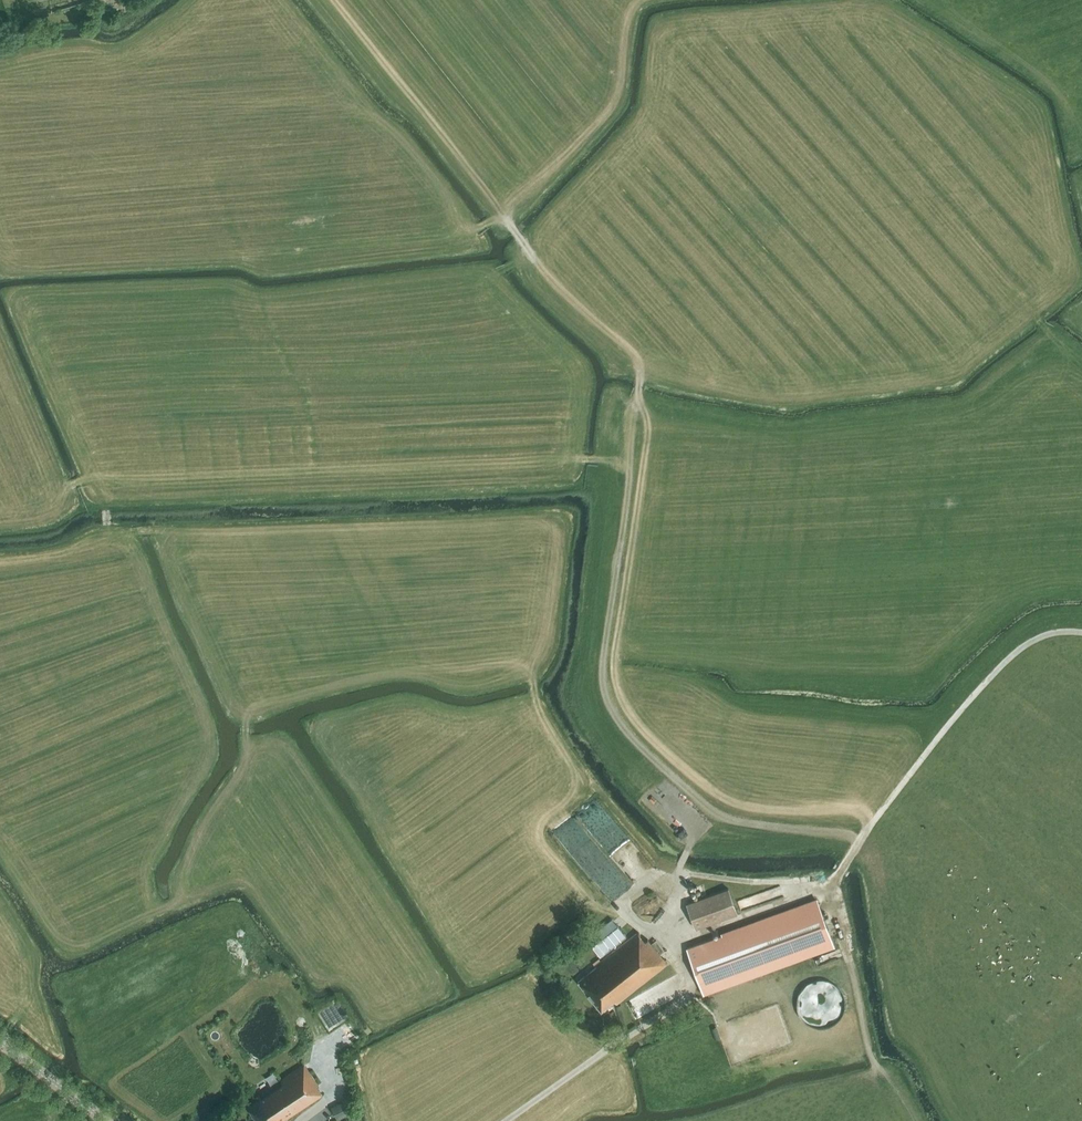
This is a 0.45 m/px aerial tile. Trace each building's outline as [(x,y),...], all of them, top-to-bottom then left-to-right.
[(29,26),(27,20),(20,22),(22,28),(29,26)] [(696,928),(738,913),(728,888),(687,903),(696,928)] [(760,918),(761,921),(687,947),(703,991),(777,965),(778,967),(835,946),(817,898),(760,918)] [(601,957),(626,936),(618,926),(592,946),(601,957)] [(664,950),(656,939),(651,944),(647,939),(645,941),(638,931),(595,965),(596,966),(578,980),(601,1010),(614,1000),(617,1003),(667,963),(659,954),(664,950)] [(817,1019),(839,1023),(845,986),(829,983),(825,1011),(818,1010),(817,1019)] [(249,1105),(259,1120),(275,1120),(276,1120),(277,1120),(276,1119),(284,1114),(287,1118),(322,1095),(317,1087),(319,1086),(304,1064),(278,1081),(280,1085),(261,1098),(258,1094),(260,1098),(249,1105)] [(343,1102),(332,1108),(337,1117),(348,1111),(343,1102)]
